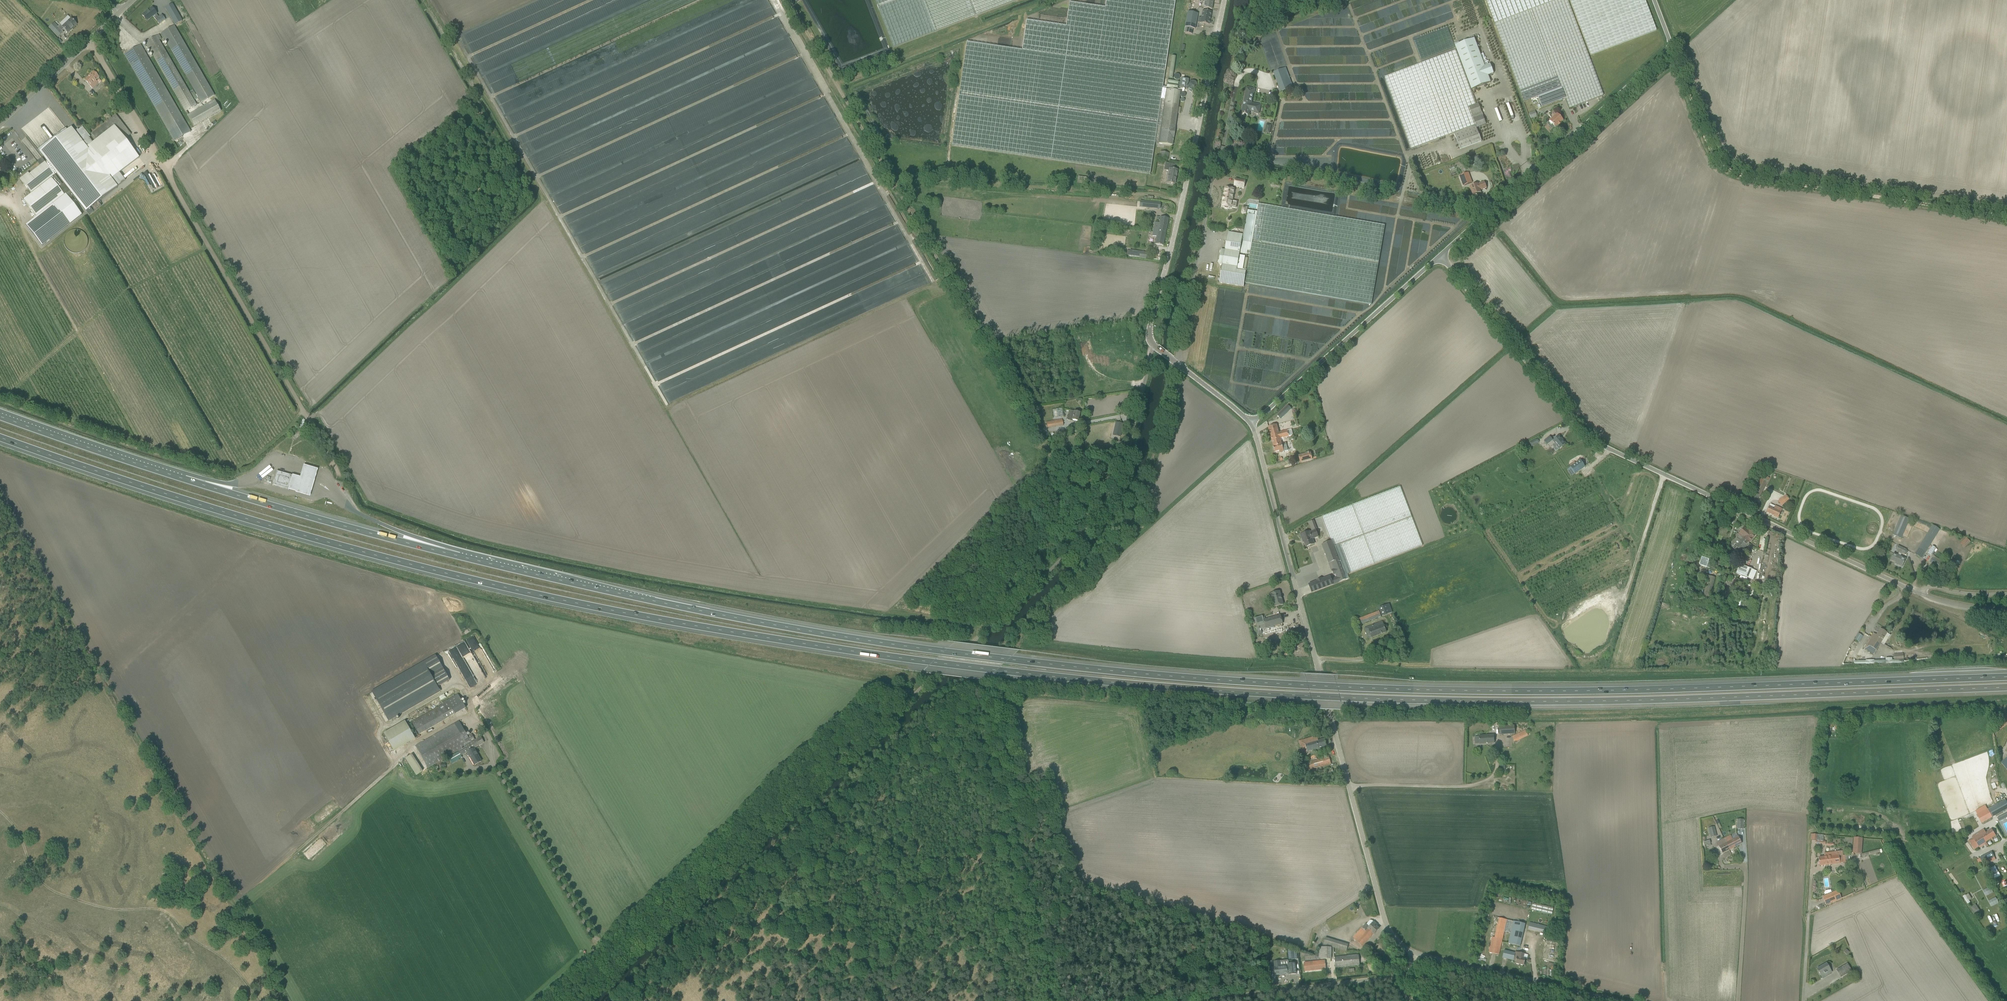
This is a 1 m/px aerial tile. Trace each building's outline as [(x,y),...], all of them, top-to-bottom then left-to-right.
[(893,47),(935,31),(1017,0),(875,0),(893,47)] [(1150,174),(1155,143),(1172,145),(1178,107),(1179,107),(1179,104),(1178,104),(1180,91),(1162,89),(1175,0),(1106,0),(1105,8),(1069,2),(1066,27),(1026,21),(1022,50),(967,43),(952,145),(1150,174)] [(1570,109),(1604,96),(1568,0),(1486,0),(1524,102),(1538,96),(1542,107),(1566,98),(1570,109)] [(1591,55),(1657,30),(1645,0),(1570,0),(1591,55)] [(1203,8),(1212,10),(1212,9),(1213,3),(1205,2),(1204,8),(1203,8)] [(165,8),(175,25),(182,21),(172,4),(165,8)] [(153,16),(159,24),(165,20),(162,15),(159,17),(156,14),(157,14),(152,8),(142,15),(147,21),(153,16)] [(1198,23),(1209,25),(1211,12),(1203,11),(1201,18),(1199,18),(1198,23)] [(1184,33),(1192,34),(1192,29),(1195,29),(1198,14),(1188,12),(1184,33)] [(54,23),(49,28),(58,37),(63,32),(62,31),(64,29),(68,33),(77,25),(75,23),(75,22),(75,21),(74,20),(73,20),(72,20),(71,19),(62,27),(60,25),(58,27),(54,23)] [(198,98),(201,103),(215,95),(174,26),(161,33),(194,90),(190,92),(195,100),(198,98)] [(1414,42),(1421,60),(1454,47),(1448,29),(1414,42)] [(145,42),(185,112),(197,105),(159,40),(161,39),(159,35),(145,42)] [(1454,44),(1471,89),(1491,82),(1488,76),(1494,74),(1490,64),(1485,66),(1474,38),(1460,44),(1459,42),(1454,44)] [(124,55),(174,142),(191,132),(141,45),(124,55)] [(1384,77),(1411,149),(1475,125),(1477,128),(1486,124),(1478,103),(1476,104),(1456,50),(1384,77)] [(1273,72),(1281,92),(1293,87),(1286,68),(1273,72)] [(85,80),(92,89),(98,83),(95,81),(99,77),(93,72),(85,80)] [(1180,88),(1187,89),(1189,79),(1181,78),(1180,88)] [(1255,93),(1255,89),(1247,87),(1246,91),(1242,113),(1249,115),(1250,111),(1254,112),(1254,113),(1259,114),(1261,105),(1252,103),(1254,93),(1255,93)] [(1550,121),(1555,127),(1563,120),(1557,114),(1550,121)] [(65,128),(38,150),(47,162),(56,174),(64,184),(73,196),(86,212),(118,187),(117,187),(125,181),(119,173),(139,158),(125,139),(131,135),(116,115),(92,134),(96,139),(92,143),(89,138),(90,137),(82,127),(78,130),(78,129),(76,131),(75,132),(71,127),(67,131),(65,128)] [(1454,133),(1460,149),(1481,142),(1475,126),(1454,133)] [(34,134),(43,146),(49,141),(39,128),(36,131),(37,132),(34,134)] [(1167,160),(1168,153),(1160,151),(1158,158),(1167,160)] [(1468,160),(1469,165),(1480,161),(1478,156),(1468,160)] [(28,173),(20,179),(31,193),(32,194),(24,200),(37,217),(25,225),(42,246),(82,215),(69,199),(73,196),(64,184),(62,185),(55,175),(56,174),(47,162),(45,163),(42,159),(37,162),(40,166),(29,174),(28,173)] [(1167,183),(1175,184),(1178,170),(1175,170),(1176,165),(1166,163),(1164,170),(1169,171),(1167,183)] [(154,191),(158,189),(149,171),(145,173),(154,191)] [(1234,186),(1244,188),(1246,181),(1236,179),(1234,186)] [(1470,187),(1473,195),(1481,193),(1480,191),(1487,188),(1484,182),(1470,187)] [(1225,208),(1227,208),(1229,207),(1231,208),(1231,207),(1236,207),(1237,201),(1232,200),(1235,189),(1226,187),(1224,196),(1223,197),(1224,197),(1224,199),(1223,199),(1223,200),(1222,206),(1224,207),(1225,208)] [(1245,283),(1371,304),(1385,225),(1334,217),(1258,204),(1257,211),(1248,210),(1243,235),(1228,232),(1225,250),(1221,249),(1219,264),(1223,265),(1220,283),(1244,287),(1246,272),(1237,270),(1240,253),(1250,255),(1245,283)] [(1168,218),(1160,217),(1159,225),(1158,225),(1157,228),(1154,228),(1153,232),(1165,234),(1168,218)] [(1156,237),(1155,244),(1163,246),(1165,234),(1153,232),(1153,236),(1156,237)] [(1129,257),(1147,259),(1148,252),(1130,250),(1129,257)] [(1053,409),(1053,417),(1062,417),(1061,409),(1053,409)] [(1072,420),(1078,421),(1080,413),(1070,411),(1069,416),(1067,416),(1067,419),(1068,420),(1072,421),(1072,420)] [(1062,419),(1046,422),(1047,428),(1063,425),(1062,419)] [(1113,435),(1120,436),(1123,424),(1116,422),(1113,435)] [(1277,425),(1268,427),(1272,441),(1280,438),(1280,439),(1283,438),(1294,435),(1292,429),(1279,432),(1277,425)] [(1557,451),(1566,444),(1559,436),(1553,441),(1557,445),(1554,448),(1557,451)] [(1280,438),(1272,441),(1275,452),(1279,451),(1280,453),(1288,451),(1286,443),(1285,443),(1283,438),(1280,439),(1280,438)] [(1536,438),(1528,442),(1530,447),(1539,443),(1536,438)] [(267,460),(274,454),(272,452),(266,459),(267,460)] [(1308,454),(1308,453),(1299,455),(1300,462),(1312,459),(1311,454),(1308,454)] [(1585,466),(1581,460),(1571,467),(1575,473),(1585,466)] [(292,475),(292,476),(288,489),(288,490),(295,492),(295,493),(309,497),(317,469),(303,465),(300,477),(292,475)] [(277,471),(273,485),(289,490),(293,476),(277,471)] [(1753,495),(1749,504),(1754,506),(1759,497),(1759,498),(1769,478),(1763,475),(1753,494),(1753,495)] [(1322,516),(1332,541),(1343,571),(1344,575),(1423,546),(1400,487),(1322,516)] [(1778,501),(1782,505),(1789,499),(1786,495),(1778,501)] [(1769,506),(1767,512),(1778,518),(1782,510),(1775,506),(1770,504),(1769,506)] [(1730,516),(1722,513),(1720,520),(1728,522),(1730,516)] [(1901,538),(1909,519),(1901,516),(1893,535),(1901,538)] [(1933,525),(1914,554),(1922,559),(1940,529),(1933,525)] [(1744,528),(1739,533),(1740,535),(1739,536),(1749,544),(1755,536),(1749,531),(1744,528)] [(1312,539),(1318,537),(1316,530),(1310,533),(1310,532),(1301,535),(1302,539),(1303,539),(1306,547),(1314,544),(1312,539)] [(1737,538),(1731,546),(1734,549),(1736,546),(1742,551),(1749,544),(1739,536),(1737,534),(1735,536),(1737,538)] [(1964,548),(1971,542),(1967,537),(1960,543),(1964,548)] [(1344,575),(1343,571),(1332,541),(1322,545),(1329,563),(1331,562),(1334,569),(1332,570),(1334,575),(1336,574),(1337,578),(1331,580),(1330,577),(1322,580),(1321,579),(1317,581),(1317,582),(1309,585),(1312,593),(1333,585),(1333,584),(1339,582),(1346,580),(1344,575)] [(1903,554),(1904,553),(1905,554),(1906,551),(1905,551),(1905,549),(1898,546),(1896,550),(1903,554)] [(1894,554),(1891,560),(1897,563),(1897,564),(1902,567),(1905,559),(1894,554)] [(1930,562),(1940,569),(1943,564),(1941,563),(1937,560),(1933,557),(1930,562)] [(1741,565),(1737,574),(1747,579),(1749,576),(1753,578),(1756,571),(1741,565)] [(1703,597),(1710,599),(1715,577),(1708,576),(1703,597)] [(1692,585),(1691,588),(1690,588),(1689,591),(1696,593),(1699,583),(1699,580),(1695,579),(1694,582),(1693,586),(1692,585)] [(1283,605),(1280,591),(1269,594),(1271,602),(1273,601),(1274,607),(1283,605)] [(1389,604),(1379,608),(1382,616),(1393,612),(1389,604)] [(1363,623),(1381,616),(1379,611),(1358,619),(1360,624),(1363,623)] [(1281,615),(1264,620),(1266,628),(1283,624),(1281,615)] [(1263,616),(1254,618),(1258,633),(1262,632),(1261,630),(1266,628),(1264,620),(1263,616)] [(1369,631),(1371,637),(1386,632),(1382,622),(1365,628),(1366,632),(1369,631)] [(1874,633),(1864,648),(1874,654),(1881,643),(1884,645),(1890,635),(1887,633),(1880,629),(1876,635),(1874,633)] [(494,670),(496,669),(477,634),(466,640),(471,648),(462,648),(466,646),(466,642),(465,641),(449,650),(453,656),(455,655),(455,652),(460,653),(462,656),(464,659),(468,659),(470,660),(473,658),(474,653),(485,673),(493,668),(494,670)] [(1855,639),(1859,642),(1863,637),(1858,634),(1855,639)] [(1398,652),(1396,645),(1390,648),(1393,654),(1398,652)] [(435,655),(372,691),(389,721),(441,692),(438,687),(450,680),(435,655)] [(411,722),(419,735),(466,708),(458,695),(411,722)] [(2002,728),(2006,724),(2006,714),(1997,723),(2002,728)] [(384,733),(394,751),(415,739),(405,721),(384,733)] [(415,746),(428,768),(458,751),(459,752),(449,758),(452,764),(459,760),(459,759),(462,757),(461,756),(467,752),(475,765),(481,761),(474,748),(484,742),(479,735),(477,736),(478,738),(475,740),(472,734),(468,736),(459,721),(415,746)] [(1499,727),(1499,735),(1515,734),(1514,726),(1499,727)] [(1526,730),(1512,737),(1515,742),(1528,735),(1526,730)] [(1479,736),(1480,744),(1494,743),(1494,735),(1479,736)] [(1308,752),(1327,747),(1325,739),(1318,741),(1317,736),(1299,741),(1303,753),(1308,752)] [(414,754),(406,758),(416,775),(424,771),(414,754)] [(1329,756),(1294,766),(1296,774),(1331,764),(1329,756)] [(1982,823),(2006,809),(2006,802),(2006,800),(1978,815),(1982,823)] [(1708,828),(1711,837),(1717,836),(1714,827),(1708,828)] [(1975,849),(1996,836),(1992,829),(1986,833),(1984,829),(1972,837),(1973,838),(1969,841),(1975,849)] [(1729,850),(1741,844),(1738,837),(1733,840),(1730,835),(1724,839),(1729,850)] [(1854,838),(1853,853),(1861,854),(1862,838),(1854,838)] [(1729,850),(1724,839),(1717,842),(1723,854),(1729,850)] [(1819,858),(1820,866),(1846,862),(1846,860),(1849,859),(1848,852),(1845,853),(1845,855),(1843,855),(1842,851),(1825,853),(1826,857),(1819,858)] [(1994,857),(1992,852),(1980,858),(1983,863),(1994,857)] [(1997,871),(1995,866),(1987,869),(1990,874),(1997,871)] [(1838,890),(1823,896),(1827,904),(1841,898),(1838,890)] [(1495,937),(1493,937),(1489,952),(1499,955),(1507,920),(1499,918),(1495,937)] [(1514,921),(1508,944),(1520,946),(1525,924),(1514,921)] [(1365,924),(1353,938),(1363,946),(1374,934),(1379,929),(1376,926),(1377,925),(1374,922),(1370,927),(1366,924),(1365,924)] [(1530,923),(1528,929),(1546,933),(1548,927),(1530,923)] [(1549,939),(1545,957),(1556,960),(1561,941),(1549,939)] [(1330,959),(1330,946),(1318,946),(1318,958),(1330,959)] [(1515,963),(1524,965),(1526,958),(1524,958),(1524,954),(1515,952),(1515,953),(1504,950),(1502,958),(1516,961),(1515,963)] [(1335,957),(1336,968),(1360,965),(1359,955),(1335,957)] [(1287,974),(1288,974),(1288,973),(1290,973),(1290,975),(1296,974),(1295,963),(1289,964),(1289,966),(1281,966),(1280,961),(1274,962),(1275,967),(1275,975),(1280,975),(1280,974),(1287,973),(1287,974)] [(1325,961),(1304,963),(1305,971),(1326,969),(1325,961)] [(1827,975),(1832,972),(1826,963),(1817,969),(1822,978),(1823,978),(1821,975),(1826,972),(1827,975)] [(1837,970),(1841,977),(1852,971),(1847,964),(1837,970)]
